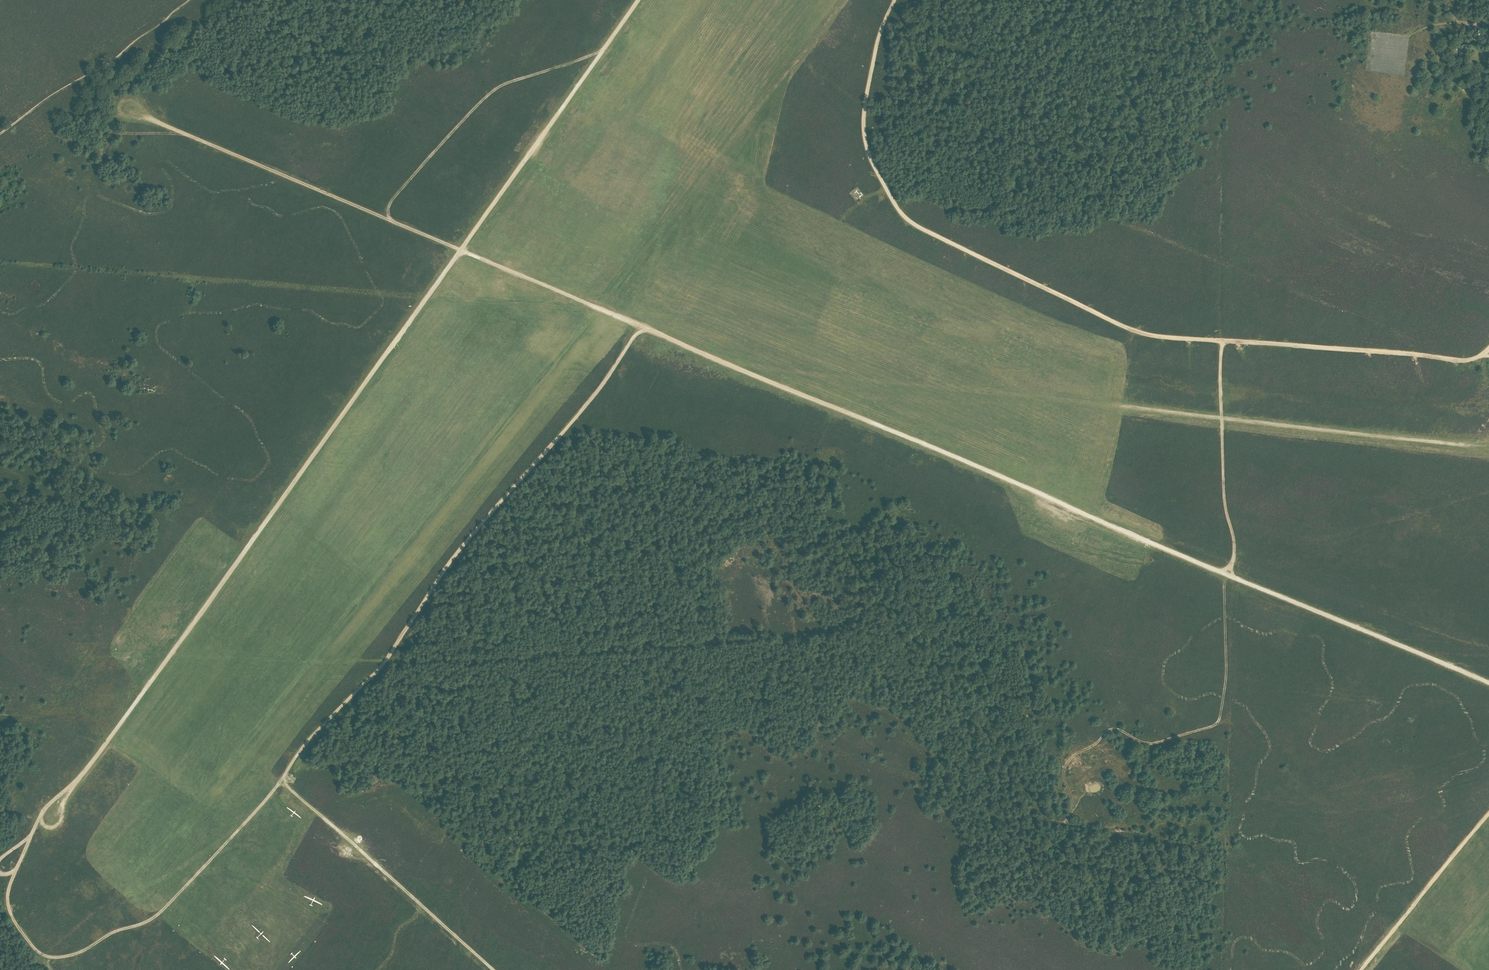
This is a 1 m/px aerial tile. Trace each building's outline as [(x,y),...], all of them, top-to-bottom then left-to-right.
[(862,194),(857,186),(849,192),(854,200),(862,194)]
